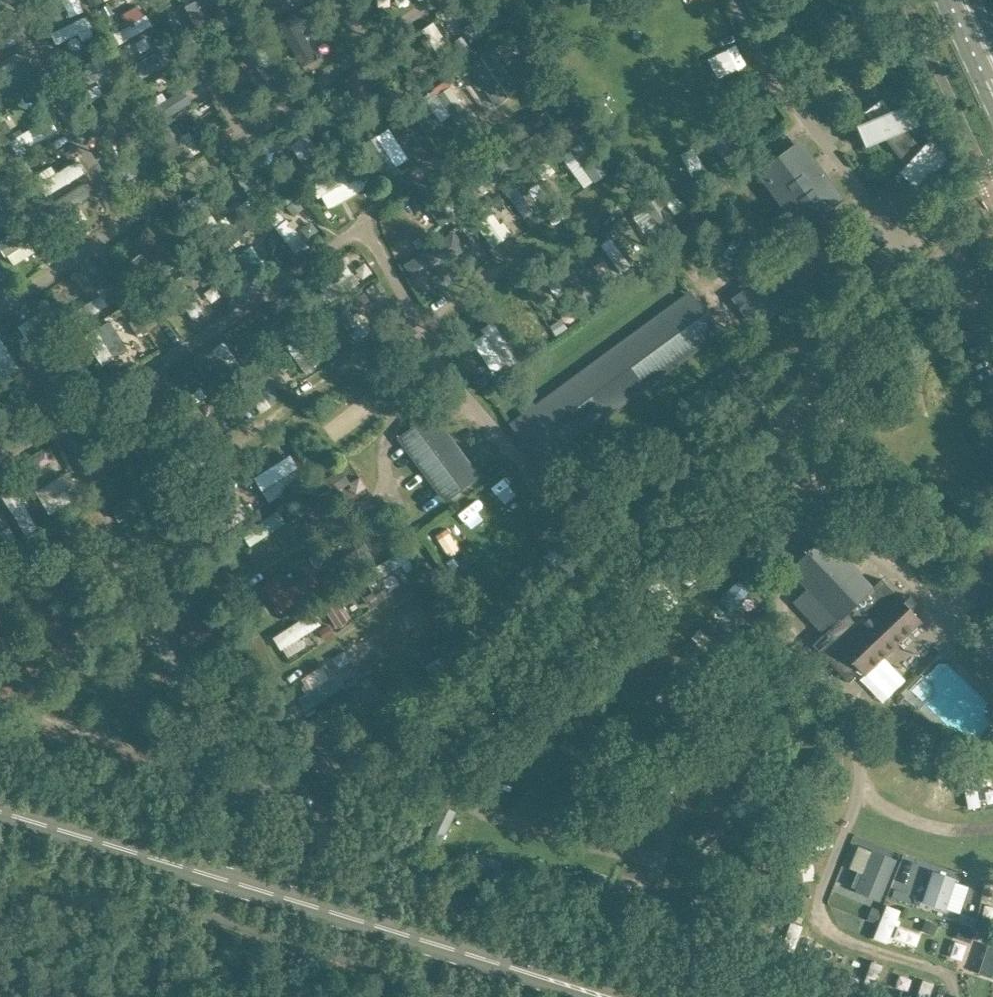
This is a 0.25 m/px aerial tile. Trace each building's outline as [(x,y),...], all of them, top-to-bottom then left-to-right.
[(65,8),(70,17),(83,11),(78,0),(62,0),(65,8)] [(191,17),(199,31),(242,8),(237,0),(205,0),(209,8),(191,17)] [(264,0),(270,13),(299,0),(265,0),(264,0)] [(278,24),(302,66),(316,58),(300,28),(301,28),(318,19),(328,14),(320,0),(319,0),(278,24)] [(108,4),(101,8),(106,18),(113,14),(108,4)] [(495,7),(461,29),(470,43),(504,21),(495,7)] [(58,11),(48,15),(53,27),(63,22),(58,11)] [(121,29),(113,34),(119,44),(151,26),(145,15),(143,16),(121,29)] [(86,16),(51,33),(56,44),(64,40),(89,28),(92,27),(86,16)] [(433,23),(422,30),(425,36),(434,49),(438,55),(449,48),(433,23)] [(518,31),(514,41),(524,45),(529,35),(518,31)] [(462,37),(455,41),(461,51),(468,47),(462,37)] [(100,44),(91,48),(95,57),(103,51),(100,44)] [(166,46),(128,69),(135,82),(174,60),(174,57),(169,47),(166,46)] [(262,46),(249,54),(271,88),(283,80),(262,46)] [(487,48),(477,55),(480,58),(484,64),(494,57),(487,48)] [(128,49),(121,50),(122,61),(129,60),(128,49)] [(454,49),(448,53),(453,61),(459,57),(454,49)] [(480,58),(469,66),(495,104),(506,96),(505,94),(484,64),(480,58)] [(104,59),(67,80),(74,92),(96,80),(105,75),(111,71),(104,59)] [(32,75),(25,63),(15,68),(0,77),(0,94),(32,75)] [(356,73),(344,82),(372,121),(404,97),(395,85),(375,99),(356,73)] [(445,81),(432,89),(433,90),(450,115),(459,127),(471,119),(445,81)] [(412,82),(405,87),(410,93),(417,88),(412,82)] [(123,84),(113,90),(118,99),(128,94),(123,84)] [(145,89),(137,94),(142,102),(150,97),(145,89)] [(166,100),(152,108),(159,121),(190,103),(182,90),(166,100)] [(263,92),(256,96),(261,103),(267,98),(263,92)] [(89,120),(89,123),(89,125),(90,127),(91,129),(93,131),(95,132),(97,133),(109,126),(131,113),(135,111),(128,98),(89,120)] [(884,139),(906,166),(920,149),(905,130),(919,124),(911,104),(892,112),(881,99),(864,112),(871,121),(856,127),(859,133),(862,132),(870,143),(859,148),(860,149),(884,139)] [(188,111),(178,117),(182,124),(192,118),(188,111)] [(406,116),(399,120),(404,127),(410,124),(406,116)] [(575,116),(565,122),(570,130),(580,124),(575,116)] [(9,141),(16,154),(55,131),(48,118),(22,134),(9,141)] [(142,121),(134,126),(139,136),(147,131),(142,121)] [(176,123),(164,131),(183,162),(195,154),(176,123)] [(553,123),(519,145),(527,157),(561,135),(553,123)] [(327,130),(295,154),(304,166),(336,142),(327,130)] [(154,134),(146,139),(151,147),(159,143),(154,134)] [(376,135),(364,143),(388,179),(400,172),(397,166),(377,136),(376,135)] [(273,138),(264,145),(271,154),(280,148),(273,138)] [(930,139),(920,149),(906,166),(894,179),(895,180),(900,173),(911,183),(920,182),(933,168),(936,172),(949,157),(930,139)] [(583,140),(570,149),(570,150),(593,181),(594,181),(606,172),(583,140)] [(762,173),(785,204),(800,225),(837,198),(798,146),(762,173)] [(708,150),(669,171),(677,184),(715,162),(708,150)] [(507,156),(473,181),(482,194),(515,169),(514,166),(510,158),(507,156)] [(55,173),(38,183),(45,196),(82,174),(75,161),(55,173)] [(546,162),(536,169),(544,179),(554,171),(546,162)] [(352,165),(327,178),(337,197),(333,196),(329,198),(328,202),(330,206),(334,207),(338,205),(339,201),(341,201),(364,188),(352,165)] [(84,183),(51,205),(59,217),(92,194),(84,183)] [(470,183),(463,189),(472,201),(479,195),(470,183)] [(415,189),(405,195),(409,200),(419,194),(415,189)] [(449,194),(420,212),(433,234),(462,216),(449,194)] [(42,196),(33,202),(37,209),(46,203),(42,196)] [(636,215),(632,217),(635,221),(654,248),(667,239),(671,246),(683,238),(657,198),(645,206),(647,209),(637,215),(636,215)] [(295,200),(286,207),(294,216),(295,215),(303,209),(295,200)] [(484,205),(472,213),(497,252),(509,244),(484,205)] [(16,209),(13,219),(21,221),(24,211),(16,209)] [(261,219),(252,226),(260,235),(269,228),(261,219)] [(286,219),(275,228),(294,252),(306,243),(286,219)] [(33,221),(0,242),(8,254),(20,246),(41,233),(33,221)] [(696,221),(688,227),(693,234),(701,229),(696,221)] [(149,228),(137,237),(163,272),(176,262),(149,228)] [(473,232),(463,234),(465,243),(474,242),(473,232)] [(453,233),(406,265),(416,280),(463,248),(453,233)] [(72,236),(64,241),(68,248),(76,243),(72,236)] [(611,240),(601,247),(620,273),(630,266),(611,240)] [(179,241),(173,246),(180,255),(186,250),(179,241)] [(231,246),(219,255),(244,288),(257,279),(238,255),(231,246)] [(732,298),(752,325),(759,320),(761,322),(766,319),(764,316),(805,286),(785,260),(732,298)] [(566,261),(554,270),(554,271),(579,306),(581,308),(593,299),(566,261)] [(196,265),(190,270),(195,278),(196,278),(202,273),(196,265)] [(322,292),(320,293),(326,303),(357,283),(351,273),(322,292)] [(619,277),(610,284),(617,292),(625,285),(619,277)] [(934,290),(941,297),(948,290),(941,282),(934,290)] [(183,283),(173,289),(192,318),(202,311),(192,295),(187,288),(183,283)] [(134,286),(126,291),(132,298),(139,293),(134,286)] [(117,288),(110,293),(115,301),(123,295),(117,288)] [(364,293),(354,300),(358,307),(368,300),(364,293)] [(716,332),(690,295),(513,425),(540,462),(716,332)] [(100,296),(71,313),(77,324),(106,306),(100,296)] [(347,308),(337,316),(356,342),(367,334),(366,334),(374,328),(363,312),(359,315),(357,312),(352,315),(347,308)] [(299,310),(290,317),(297,326),(306,319),(299,310)] [(267,314),(241,332),(257,354),(287,334),(278,321),(274,324),(267,314)] [(330,317),(321,323),(326,329),(334,323),(330,317)] [(490,319),(478,327),(482,334),(504,366),(516,357),(490,319)] [(559,321),(551,326),(556,334),(564,329),(559,321)] [(96,328),(83,336),(101,366),(113,358),(126,350),(108,322),(96,329),(96,328)] [(26,338),(20,342),(26,352),(56,333),(49,323),(44,327),(26,338)] [(17,328),(9,333),(15,342),(22,337),(17,328)] [(6,373),(8,376),(21,368),(0,335),(0,364),(6,373)] [(225,342),(215,349),(231,373),(241,367),(225,342)] [(75,347),(68,352),(72,359),(80,354),(75,347)] [(276,353),(269,358),(275,365),(281,360),(276,353)] [(39,368),(11,388),(28,411),(41,401),(55,391),(46,378),(59,370),(60,369),(53,359),(39,368)] [(249,376),(239,383),(260,412),(270,405),(268,403),(249,376)] [(484,376),(474,383),(479,390),(489,383),(484,376)] [(218,379),(210,384),(215,391),(222,385),(218,379)] [(221,393),(212,400),(216,406),(225,399),(221,393)] [(128,414),(91,437),(98,449),(136,426),(128,414)] [(401,438),(434,482),(446,498),(476,476),(431,416),(401,438)] [(283,445),(271,454),(294,487),(306,478),(283,445)] [(716,467),(707,476),(716,485),(725,476),(716,467)] [(340,469),(306,491),(315,505),(349,483),(340,469)] [(32,476),(23,482),(33,498),(37,495),(34,491),(39,488),(32,476)] [(70,484),(41,502),(49,515),(78,497),(70,484)] [(151,486),(113,508),(120,520),(158,499),(151,486)] [(15,490),(2,498),(25,535),(38,527),(15,490)] [(303,494),(296,498),(302,507),(309,502),(303,494)] [(289,504),(282,509),(287,517),(294,512),(289,504)] [(683,508),(675,515),(681,522),(689,516),(683,508)] [(41,513),(33,517),(37,525),(45,520),(41,513)] [(209,530),(201,535),(206,543),(214,538),(209,530)] [(801,582),(787,595),(824,633),(812,645),(848,683),(860,671),(864,675),(921,621),(912,612),(919,605),(910,596),(904,603),(881,579),(873,587),(824,536),(814,546),(810,543),(805,548),(806,550),(803,553),(805,555),(790,569),(801,582)] [(381,538),(373,543),(378,551),(386,546),(381,538)] [(364,544),(335,562),(343,575),(372,556),(364,544)] [(406,548),(373,569),(379,579),(413,558),(406,548)] [(748,569),(720,600),(731,610),(759,580),(748,569)] [(324,579),(322,580),(326,586),(336,580),(331,573),(324,578),(324,579)] [(276,579),(262,588),(270,600),(273,599),(281,611),(317,586),(316,582),(313,577),(309,574),(285,591),(276,579)] [(762,585),(755,592),(762,598),(769,591),(762,585)] [(386,588),(375,594),(380,601),(390,595),(386,588)] [(438,589),(409,608),(416,618),(445,598),(438,589)] [(372,592),(366,596),(373,607),(379,602),(372,592)] [(329,594),(319,600),(337,627),(347,621),(329,594)] [(313,612),(274,637),(282,649),(282,648),(299,638),(321,624),(313,612)] [(367,637),(366,640),(372,649),(375,650),(407,629),(399,616),(367,637)] [(218,617),(181,637),(188,650),(225,630),(218,617)] [(327,625),(319,630),(324,639),(333,633),(327,625)] [(750,636),(743,643),(750,650),(758,643),(750,636)] [(435,660),(425,666),(435,683),(445,677),(440,669),(447,665),(441,656),(435,660)] [(652,664),(643,673),(652,683),(661,674),(652,664)] [(800,668),(788,670),(790,683),(802,681),(800,668)] [(402,669),(389,676),(411,710),(424,702),(402,669)] [(305,694),(298,698),(305,711),(344,687),(336,674),(336,675),(305,694)] [(374,681),(344,702),(352,714),(382,694),(374,681)] [(664,687),(654,697),(684,729),(695,719),(694,718),(674,697),(664,687)] [(292,706),(284,710),(289,720),(297,716),(292,706)] [(398,707),(393,712),(400,720),(405,716),(398,707)] [(330,712),(320,717),(325,726),(335,721),(330,712)] [(828,722),(818,729),(825,740),(836,734),(828,722)] [(690,728),(684,733),(693,742),(698,737),(690,728)] [(977,762),(984,802),(992,800),(992,766),(992,760),(977,762)] [(441,805),(426,839),(439,845),(455,811),(441,805)] [(699,823),(689,832),(708,856),(718,847),(714,842),(732,828),(721,814),(703,829),(699,823)] [(466,850),(461,865),(496,877),(501,862),(466,850)] [(804,852),(790,853),(792,870),(793,880),(812,878),(810,859),(813,858),(813,854),(809,854),(809,851),(804,852)] [(857,872),(852,886),(857,888),(856,891),(878,899),(894,860),(872,851),(863,874),(857,872)] [(932,872),(922,902),(945,910),(945,908),(954,882),(955,879),(932,872)] [(894,889),(891,897),(904,901),(907,893),(894,889)] [(980,919),(992,924),(992,906),(986,904),(980,919)] [(886,905),(873,937),(887,943),(900,911),(886,905)] [(873,908),(868,919),(876,923),(880,911),(873,908)] [(925,921),(922,930),(933,934),(936,925),(925,921)] [(790,924),(775,964),(786,968),(801,928),(790,924)] [(960,927),(957,938),(967,941),(971,931),(960,927)] [(744,945),(742,952),(748,955),(751,948),(744,945)] [(978,973),(992,978),(992,948),(987,946),(978,973)] [(871,961),(862,987),(872,991),(882,965),(871,961)] [(916,996),(928,996),(933,984),(922,980),(916,996)] [(875,995),(879,996),(882,996),(885,989),(878,987),(875,995)]
